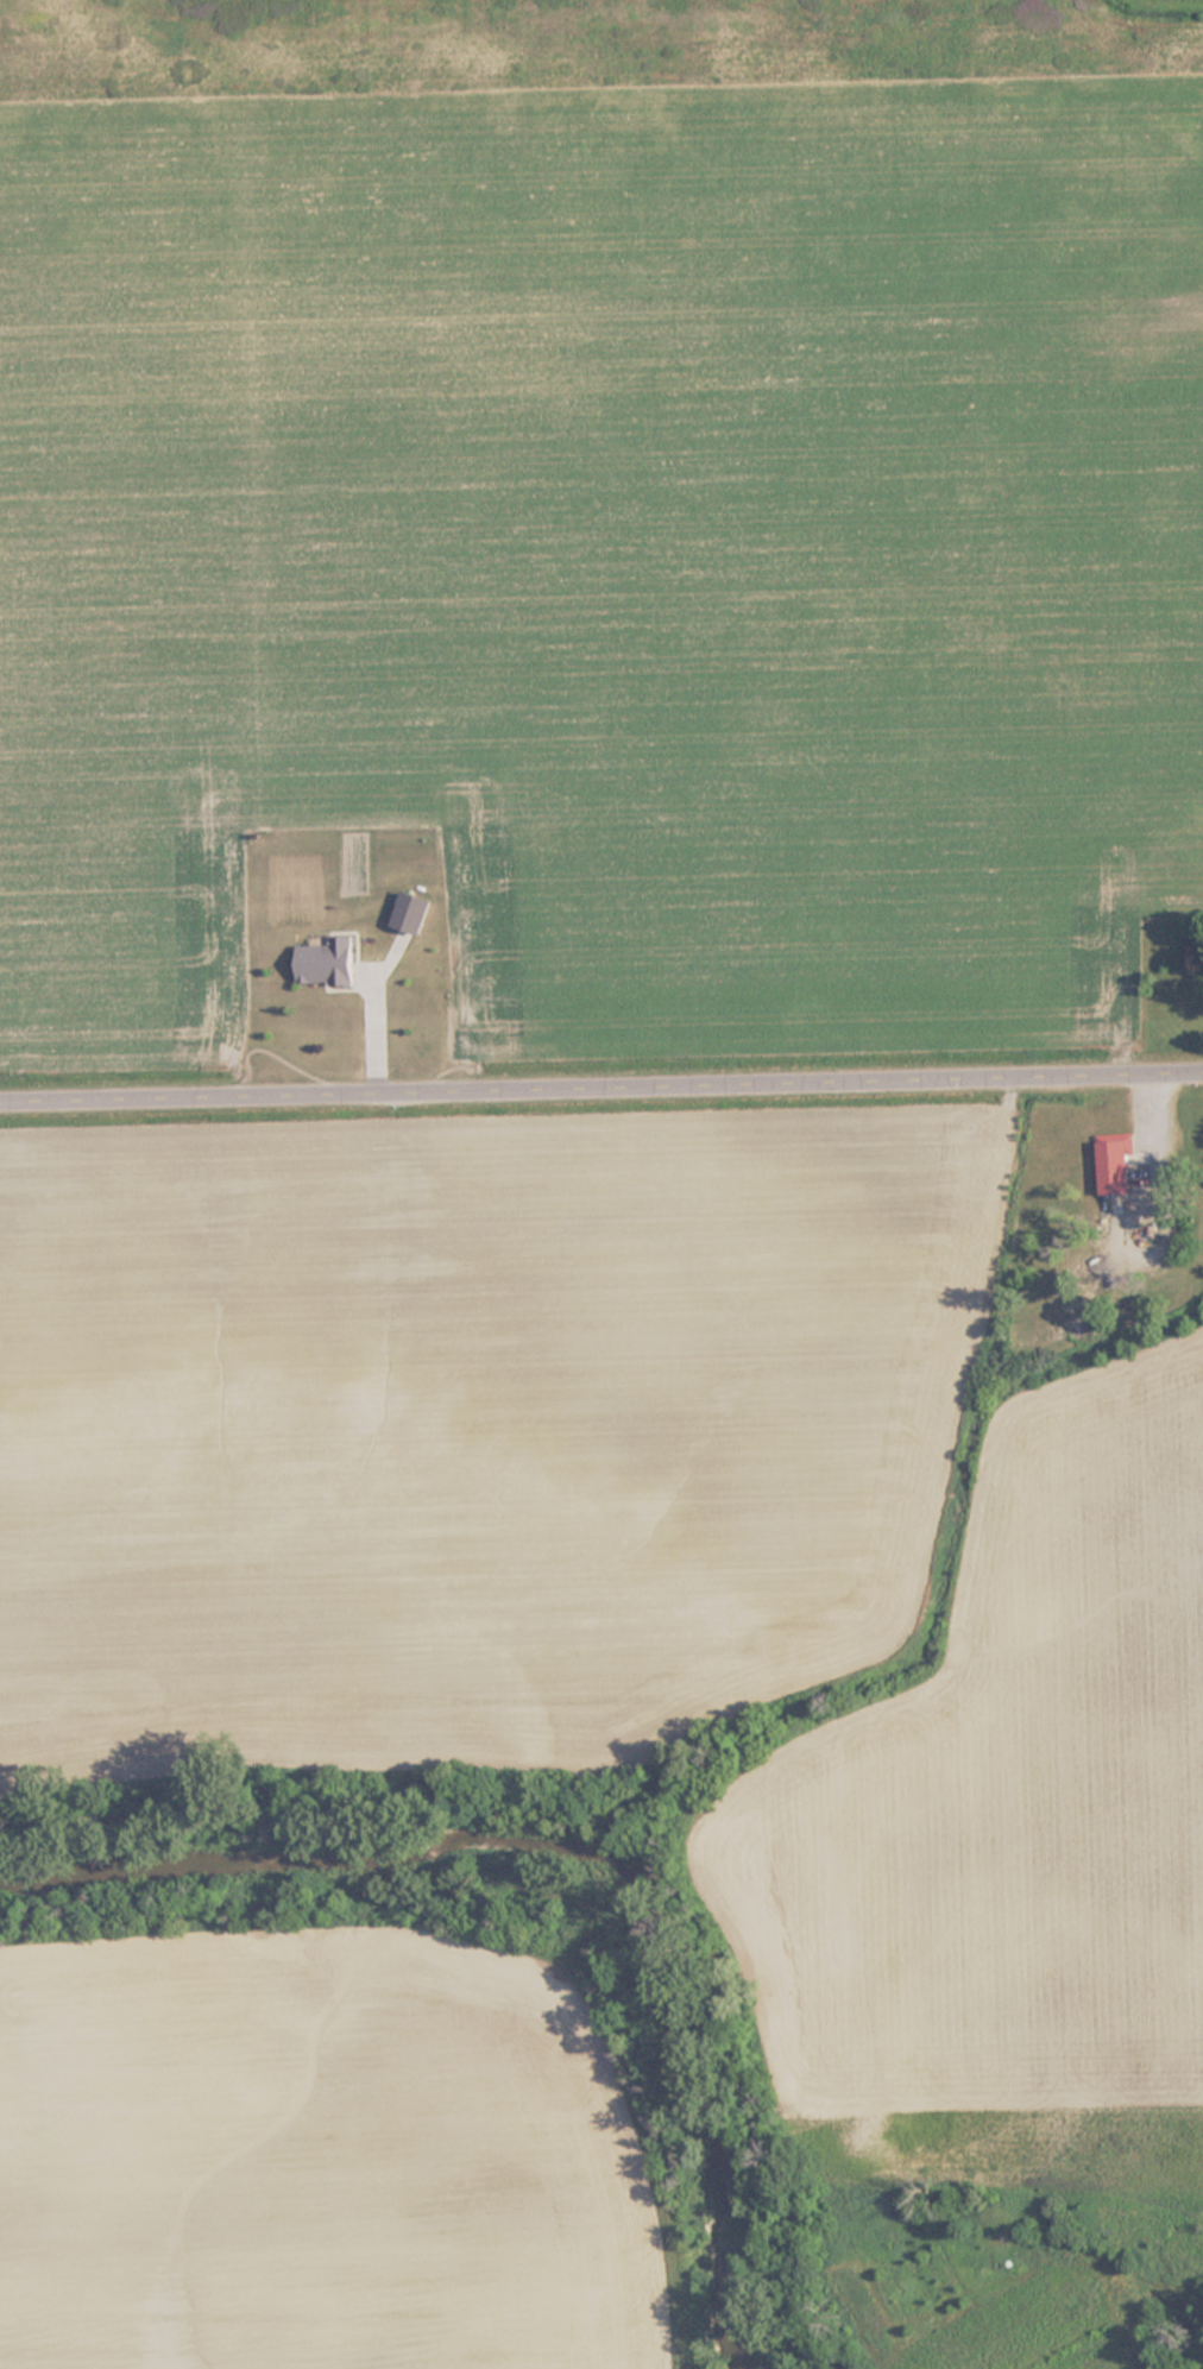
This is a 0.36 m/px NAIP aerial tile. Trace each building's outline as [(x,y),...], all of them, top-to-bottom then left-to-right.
[(354,937),(332,937),(332,946),(299,946),(299,984),(354,984),(354,937)] [(1134,1173),(1165,1173),(1165,1138),(1134,1138),(1134,1173)]
